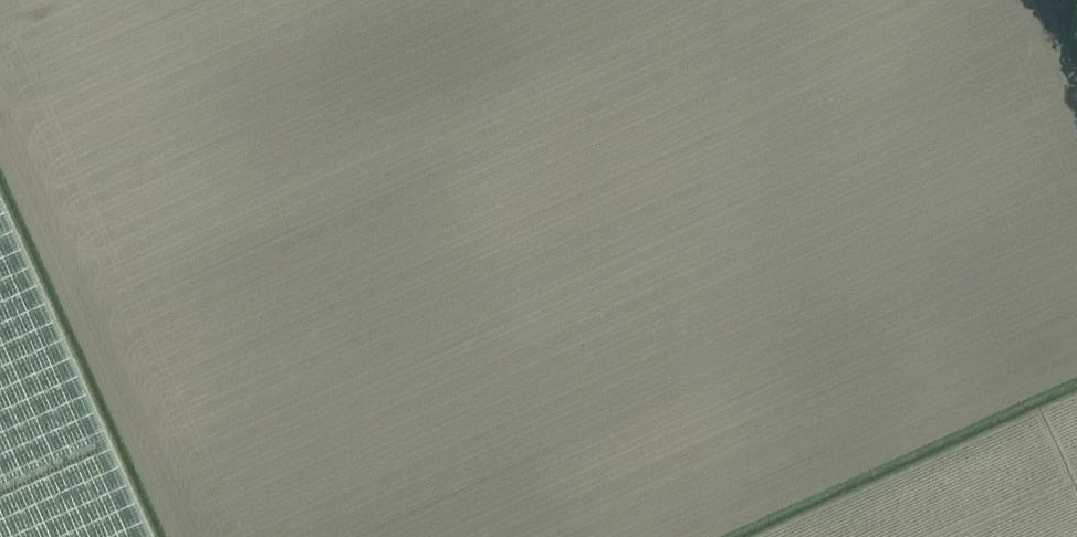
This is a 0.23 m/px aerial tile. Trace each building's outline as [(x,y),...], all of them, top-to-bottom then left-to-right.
[(0,204),(0,536),(149,536),(0,204)]
